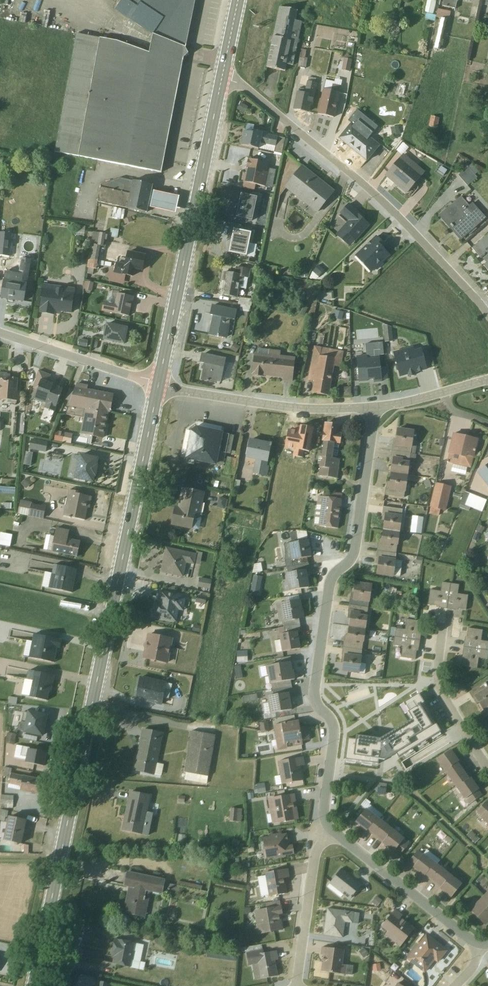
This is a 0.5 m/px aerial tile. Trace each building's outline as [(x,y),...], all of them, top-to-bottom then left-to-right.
[(152,36),(186,49),(195,0),(121,0),(114,11),(131,22),(129,24),(134,26),(135,24),(152,36)] [(428,0),(426,0),(423,13),(425,13),(424,21),(434,23),(435,16),(432,16),(432,15),(435,2),(428,0)] [(439,0),(443,1),(442,7),(455,10),(457,0),(439,0)] [(297,12),(297,11),(279,8),(272,39),(266,67),(265,68),(266,68),(284,72),(285,65),(292,66),(301,23),(295,21),(297,12)] [(434,49),(442,51),(450,13),(437,10),(435,18),(440,19),(434,49)] [(161,174),(186,49),(152,36),(148,54),(117,42),(99,39),(76,35),(54,153),(161,174)] [(306,51),(300,50),(297,67),(305,69),(307,59),(304,59),(306,51)] [(344,56),(341,71),(349,73),(352,57),(344,56)] [(293,110),(307,113),(309,105),(311,106),(316,84),(315,83),(316,79),(308,78),(307,82),(306,82),(305,90),(298,89),(293,110)] [(317,115),(333,118),(333,116),(334,115),(341,87),(340,87),(341,81),(334,80),(334,83),(325,81),(317,115)] [(384,81),(382,87),(388,89),(390,82),(384,81)] [(428,127),(437,129),(439,119),(430,117),(428,127)] [(358,128),(351,123),(339,139),(366,161),(379,145),(366,135),(367,133),(360,127),(358,128)] [(244,132),(241,146),(273,153),(273,155),(281,156),(284,140),(261,135),(261,133),(252,131),(253,127),(246,125),(244,132)] [(391,136),(399,135),(398,127),(390,128),(391,136)] [(402,156),(385,176),(405,194),(424,172),(403,155),(408,149),(402,144),(397,150),(395,151),(402,156)] [(255,186),(265,188),(269,164),(247,160),(245,169),(247,169),(246,174),(244,174),(242,188),(254,191),(255,186)] [(301,167),(284,189),(315,214),(333,192),(301,167)] [(440,167),(436,173),(442,177),(446,171),(440,167)] [(467,186),(476,178),(467,168),(458,176),(467,186)] [(97,202),(146,213),(147,207),(150,192),(151,186),(119,179),(100,185),(97,202)] [(178,198),(150,192),(147,207),(175,214),(178,198)] [(256,198),(240,195),(235,218),(251,221),(256,198)] [(460,241),(485,218),(472,203),(468,206),(461,197),(438,217),(460,241)] [(348,205),(340,215),(347,222),(335,236),(349,247),(368,226),(359,218),(360,216),(348,205)] [(122,220),(124,211),(114,208),(112,218),(122,220)] [(84,227),(77,226),(76,236),(83,237),(84,227)] [(109,237),(117,238),(118,231),(110,229),(109,237)] [(250,234),(233,230),(228,253),(254,258),(256,246),(248,244),(250,234)] [(105,249),(107,236),(105,236),(105,235),(93,233),(91,246),(90,246),(86,268),(87,268),(86,275),(92,276),(93,270),(98,270),(98,266),(110,268),(111,264),(99,262),(100,254),(102,254),(103,248),(105,249)] [(0,235),(0,249),(8,249),(9,235),(0,235)] [(471,249),(480,259),(483,257),(487,262),(483,266),(487,272),(487,237),(487,236),(471,249)] [(355,257),(370,273),(374,270),(375,270),(382,264),(380,263),(388,256),(381,249),(384,246),(376,237),(355,257)] [(110,273),(108,282),(123,285),(125,275),(131,277),(133,269),(141,270),(144,257),(127,253),(124,265),(115,263),(113,271),(112,270),(112,273),(110,273)] [(31,265),(31,263),(30,263),(31,257),(22,256),(18,276),(7,275),(6,281),(3,281),(1,292),(7,293),(6,299),(7,300),(8,302),(12,303),(13,301),(23,302),(27,278),(28,278),(30,271),(31,272),(31,271),(32,265),(31,265)] [(224,282),(222,295),(237,298),(238,288),(245,290),(247,279),(248,279),(250,269),(236,267),(234,275),(223,273),(222,281),(224,282)] [(86,282),(84,291),(91,292),(93,284),(86,282)] [(43,285),(39,313),(53,315),(53,314),(59,315),(60,312),(70,313),(74,289),(43,285)] [(131,305),(133,298),(108,293),(106,301),(103,301),(101,311),(128,317),(131,304),(131,305)] [(238,298),(237,305),(250,307),(251,300),(238,298)] [(234,321),(236,312),(212,306),(210,316),(214,317),(213,321),(212,321),(209,335),(226,338),(229,325),(228,325),(229,320),(234,321)] [(127,329),(106,325),(103,341),(123,345),(127,329)] [(390,326),(383,331),(386,335),(392,330),(390,326)] [(356,357),(358,382),(366,381),(366,380),(373,379),(373,383),(381,382),(381,381),(387,380),(386,368),(380,369),(377,343),(364,345),(365,356),(356,357)] [(239,348),(233,344),(229,350),(235,354),(239,348)] [(340,368),(343,352),(314,347),(308,381),(314,382),(312,393),(327,396),(332,367),(340,368)] [(392,353),(395,365),(395,366),(396,371),(398,372),(399,377),(407,375),(408,377),(414,376),(414,373),(425,370),(419,349),(414,351),(412,347),(392,353)] [(257,349),(256,354),(254,354),(252,376),(262,377),(263,376),(283,378),(283,381),(291,382),(294,358),(279,357),(280,352),(257,349)] [(224,360),(202,356),(200,363),(205,365),(204,370),(203,370),(201,380),(208,382),(215,383),(215,382),(219,383),(224,360)] [(65,367),(61,377),(70,380),(74,370),(65,367)] [(50,376),(38,372),(35,380),(39,381),(35,390),(37,391),(33,400),(45,404),(44,409),(53,412),(62,390),(52,386),(53,385),(47,383),(50,376)] [(6,401),(6,404),(16,404),(16,402),(19,402),(19,392),(16,392),(17,379),(8,379),(6,379),(6,374),(0,374),(0,400),(6,401)] [(109,413),(112,399),(110,396),(85,391),(86,387),(76,385),(74,391),(69,389),(65,401),(69,402),(109,413)] [(341,388),(341,397),(350,396),(350,388),(341,388)] [(83,419),(80,434),(102,439),(107,413),(69,402),(65,415),(83,419)] [(229,455),(233,437),(228,435),(220,434),(221,428),(197,423),(196,429),(191,432),(185,459),(186,459),(185,464),(193,466),(194,461),(222,467),(224,454),(229,455)] [(337,434),(338,426),(325,424),(320,458),(318,457),(316,468),(319,468),(317,477),(336,479),(339,460),(336,460),(338,444),(339,444),(340,435),(337,434)] [(303,452),(308,453),(313,429),(300,426),(299,427),(296,427),(295,432),(287,430),(284,448),(293,450),(292,457),(302,459),(303,452)] [(413,432),(397,430),(395,445),(391,444),(390,452),(414,455),(416,442),(411,441),(413,432)] [(453,434),(446,463),(470,469),(474,452),(474,449),(477,440),(461,436),(461,435),(455,434),(454,435),(453,434)] [(28,450),(45,453),(47,443),(31,440),(28,450)] [(269,445),(249,441),(248,449),(246,449),(245,455),(245,456),(245,459),(255,461),(252,474),(266,477),(268,467),(266,467),(271,444),(270,444),(269,445)] [(415,455),(414,455),(390,452),(389,459),(390,459),(389,465),(392,465),(391,473),(407,476),(409,464),(413,465),(415,455)] [(92,482),(93,476),(94,476),(96,467),(95,467),(96,460),(72,455),(67,477),(92,482)] [(226,458),(223,474),(232,476),(235,460),(226,458)] [(451,468),(450,472),(464,475),(466,468),(452,465),(451,468)] [(477,474),(487,488),(487,465),(477,474)] [(405,493),(407,476),(391,473),(389,483),(386,482),(386,488),(385,488),(384,495),(403,498),(404,493),(405,493)] [(32,484),(26,478),(20,484),(25,490),(32,484)] [(430,508),(428,515),(438,517),(439,510),(445,512),(450,487),(435,484),(429,508),(430,508)] [(199,518),(204,494),(182,489),(178,508),(174,508),(171,525),(198,531),(200,519),(199,518)] [(83,494),(68,491),(66,499),(62,499),(60,500),(58,501),(57,504),(64,506),(62,517),(84,521),(87,508),(86,508),(86,505),(89,505),(91,498),(83,496),(83,494)] [(322,498),(317,497),(313,526),(337,529),(341,495),(322,492),(322,498)] [(464,492),(458,508),(468,511),(469,508),(481,512),(486,501),(464,492)] [(218,498),(216,508),(224,510),(224,509),(225,509),(226,505),(227,505),(227,501),(226,500),(218,498)] [(42,521),(46,507),(41,506),(31,504),(20,501),(16,514),(42,521)] [(401,510),(382,508),(381,515),(385,515),(382,515),(381,521),(384,522),(383,530),(399,533),(401,516),(401,510)] [(422,518),(411,517),(410,533),(421,534),(422,518)] [(45,536),(43,551),(43,550),(76,558),(80,543),(79,543),(67,540),(69,531),(55,529),(53,538),(45,536)] [(377,544),(376,551),(395,554),(396,546),(397,546),(399,533),(383,530),(382,539),(378,538),(377,544)] [(289,533),(290,542),(307,539),(305,532),(295,531),(295,532),(289,533)] [(10,547),(13,534),(0,532),(0,545),(10,547)] [(310,557),(307,541),(284,546),(285,554),(289,554),(290,560),(284,561),(285,568),(307,564),(306,558),(310,557)] [(166,549),(161,573),(183,577),(185,564),(194,566),(194,565),(199,566),(202,554),(196,553),(195,556),(166,549)] [(395,554),(376,551),(375,558),(378,559),(375,559),(375,565),(378,565),(376,574),(393,577),(393,576),(399,577),(401,562),(394,561),(395,554)] [(261,563),(253,564),(255,571),(262,570),(261,563)] [(282,585),(284,592),(307,588),(305,572),(308,571),(307,564),(286,568),(287,574),(284,577),(285,582),(282,585)] [(44,573),(41,587),(71,594),(76,571),(76,570),(53,566),(51,574),(44,573)] [(250,592),(260,593),(262,576),(252,575),(250,592)] [(199,579),(197,588),(209,590),(211,581),(199,579)] [(446,610),(448,584),(441,583),(439,592),(429,591),(427,605),(439,607),(439,609),(446,610)] [(349,599),(348,605),(367,608),(370,586),(355,584),(354,593),(350,593),(350,599),(349,599)] [(452,611),(453,609),(465,611),(465,610),(467,596),(457,595),(458,586),(448,584),(446,610),(452,611)] [(155,602),(152,618),(175,623),(178,611),(183,612),(185,598),(181,598),(181,597),(160,593),(158,603),(155,602)] [(204,606),(206,595),(202,593),(201,597),(196,596),(194,604),(204,606)] [(283,629),(299,625),(298,620),(301,619),(300,613),(301,613),(299,601),(298,596),(282,599),(283,604),(275,605),(278,624),(282,623),(283,629)] [(401,609),(411,611),(412,602),(403,600),(401,609)] [(367,608),(348,605),(347,613),(347,619),(350,619),(348,627),(364,630),(365,630),(366,617),(367,608)] [(418,634),(420,622),(405,620),(404,630),(401,630),(401,628),(396,627),(396,629),(391,629),(389,636),(394,637),(394,638),(419,641),(420,635),(418,634)] [(273,642),(275,653),(299,649),(296,633),(300,632),(299,625),(277,630),(279,641),(273,642)] [(343,641),(342,648),(361,651),(364,630),(348,627),(347,636),(344,635),(343,641)] [(465,641),(464,641),(463,647),(487,650),(487,643),(480,641),(481,631),(467,629),(465,641)] [(26,641),(23,656),(28,657),(28,658),(53,663),(56,648),(59,648),(61,641),(33,635),(31,642),(26,641)] [(172,640),(148,635),(143,659),(167,664),(172,640)] [(419,641),(394,638),(393,638),(389,638),(389,643),(393,644),(392,646),(402,647),(400,658),(414,660),(416,648),(418,648),(419,641)] [(487,651),(487,650),(463,647),(462,654),(463,655),(462,667),(476,669),(478,659),(487,660),(487,651)] [(361,651),(342,648),(341,656),(340,662),(343,662),(342,671),(358,674),(361,657),(361,651)] [(290,681),(294,680),(290,663),(289,657),(280,659),(281,664),(258,668),(260,678),(267,677),(268,685),(270,685),(271,690),(291,687),(290,681)] [(24,680),(21,696),(46,701),(48,692),(50,692),(53,677),(27,671),(25,680),(24,680)] [(140,678),(135,699),(161,705),(163,698),(168,699),(171,685),(140,678)] [(468,693),(472,699),(475,704),(478,703),(483,710),(487,707),(487,687),(484,683),(468,693)] [(292,693),(291,687),(271,690),(272,696),(266,697),(267,704),(263,705),(264,715),(269,714),(270,719),(290,716),(290,711),(291,710),(288,693),(292,693)] [(383,761),(397,758),(440,732),(429,715),(430,714),(418,694),(402,703),(411,720),(379,740),(355,736),(355,740),(347,739),(344,760),(377,765),(378,760),(383,761)] [(18,723),(17,731),(41,736),(46,716),(27,712),(26,714),(23,713),(20,723),(18,723)] [(259,723),(260,734),(268,733),(267,722),(259,723)] [(273,735),(274,741),(275,741),(277,751),(287,750),(286,745),(291,744),(292,747),(301,745),(301,742),(308,741),(307,732),(306,728),(299,729),(300,733),(299,734),(299,732),(297,730),(295,722),(272,726),(274,734),(273,735)] [(134,771),(153,775),(161,777),(163,765),(156,764),(162,734),(142,730),(134,771)] [(207,777),(215,736),(190,732),(183,773),(185,773),(184,781),(206,784),(207,777)] [(16,735),(7,733),(5,744),(13,746),(16,735)] [(29,749),(16,746),(13,758),(25,761),(24,763),(42,767),(45,754),(28,750),(29,749)] [(435,761),(448,778),(461,769),(449,751),(435,761)] [(273,778),(275,786),(302,781),(299,767),(303,766),(302,758),(277,763),(279,776),(273,778)] [(7,788),(37,794),(40,781),(10,774),(11,769),(4,768),(2,777),(9,778),(7,788)] [(447,777),(447,779),(447,781),(448,783),(450,784),(452,784),(456,788),(469,779),(465,773),(463,774),(460,770),(448,778),(447,777)] [(469,779),(456,788),(469,806),(480,797),(477,791),(477,790),(469,779)] [(253,789),(254,795),(265,793),(264,784),(256,785),(256,788),(253,789)] [(376,795),(385,796),(386,788),(385,788),(386,786),(377,785),(373,790),(376,792),(376,795)] [(150,797),(130,792),(122,831),(148,836),(152,816),(146,815),(150,797)] [(1,796),(0,805),(1,805),(0,808),(12,809),(13,797),(1,796)] [(267,800),(271,824),(297,819),(293,796),(267,800)] [(485,802),(478,810),(483,815),(487,809),(487,804),(485,802)] [(365,810),(355,822),(372,835),(382,823),(378,820),(382,815),(368,806),(365,810)] [(230,809),(228,822),(240,823),(241,810),(230,809)] [(487,826),(487,809),(483,815),(478,810),(475,813),(487,826)] [(8,817),(2,841),(17,845),(18,844),(20,844),(25,821),(8,817)] [(385,821),(383,821),(381,822),(382,823),(373,834),(377,837),(376,839),(382,843),(392,831),(388,827),(388,825),(387,823),(385,821)] [(403,840),(392,831),(382,843),(393,852),(394,852),(403,840)] [(267,838),(262,839),(264,851),(262,851),(263,859),(265,859),(265,860),(273,858),(274,859),(284,858),(284,856),(293,855),(292,846),(286,847),(286,844),(288,843),(287,835),(281,836),(281,834),(270,836),(267,837),(267,838)] [(408,844),(403,840),(394,852),(399,856),(408,844)] [(424,876),(434,864),(438,859),(426,851),(422,855),(413,867),(413,868),(424,876)] [(417,852),(408,863),(413,867),(422,855),(417,852)] [(434,864),(424,876),(429,881),(431,879),(435,883),(444,871),(445,872),(445,870),(444,869),(443,867),(441,867),(439,867),(434,864)] [(350,898),(361,885),(353,879),(349,879),(346,877),(347,875),(340,869),(326,887),(340,898),(342,895),(349,900),(350,898)] [(268,896),(268,897),(285,894),(283,879),(288,878),(287,870),(264,874),(264,876),(257,878),(260,897),(268,896)] [(451,897),(461,884),(444,871),(434,884),(451,897)] [(181,894),(183,888),(164,884),(164,881),(127,873),(124,886),(129,887),(123,913),(144,917),(150,893),(161,895),(163,889),(177,892),(177,893),(181,894)] [(177,882),(176,886),(201,891),(202,887),(177,882)] [(371,903),(376,907),(381,901),(375,897),(371,903)] [(482,898),(469,912),(482,923),(484,925),(487,921),(487,903),(482,898)] [(253,912),(257,934),(281,930),(279,915),(281,915),(280,908),(279,901),(256,905),(257,909),(265,908),(266,910),(253,912)] [(327,909),(323,935),(342,938),(344,923),(352,924),(353,913),(327,909)] [(384,936),(398,947),(412,930),(399,919),(401,916),(394,911),(381,928),(386,932),(384,936)] [(425,936),(407,959),(423,973),(433,960),(437,962),(445,952),(425,936)] [(143,945),(114,940),(112,949),(114,950),(112,964),(138,970),(143,945)] [(261,945),(240,949),(241,953),(245,952),(248,967),(251,966),(254,981),(276,977),(273,961),(277,961),(275,952),(262,954),(261,945)] [(343,951),(321,948),(320,955),(323,956),(321,972),(351,976),(352,967),(347,966),(342,966),(343,951)] [(363,949),(358,953),(363,959),(368,955),(363,949)] [(371,966),(373,973),(380,971),(379,964),(371,966)]
